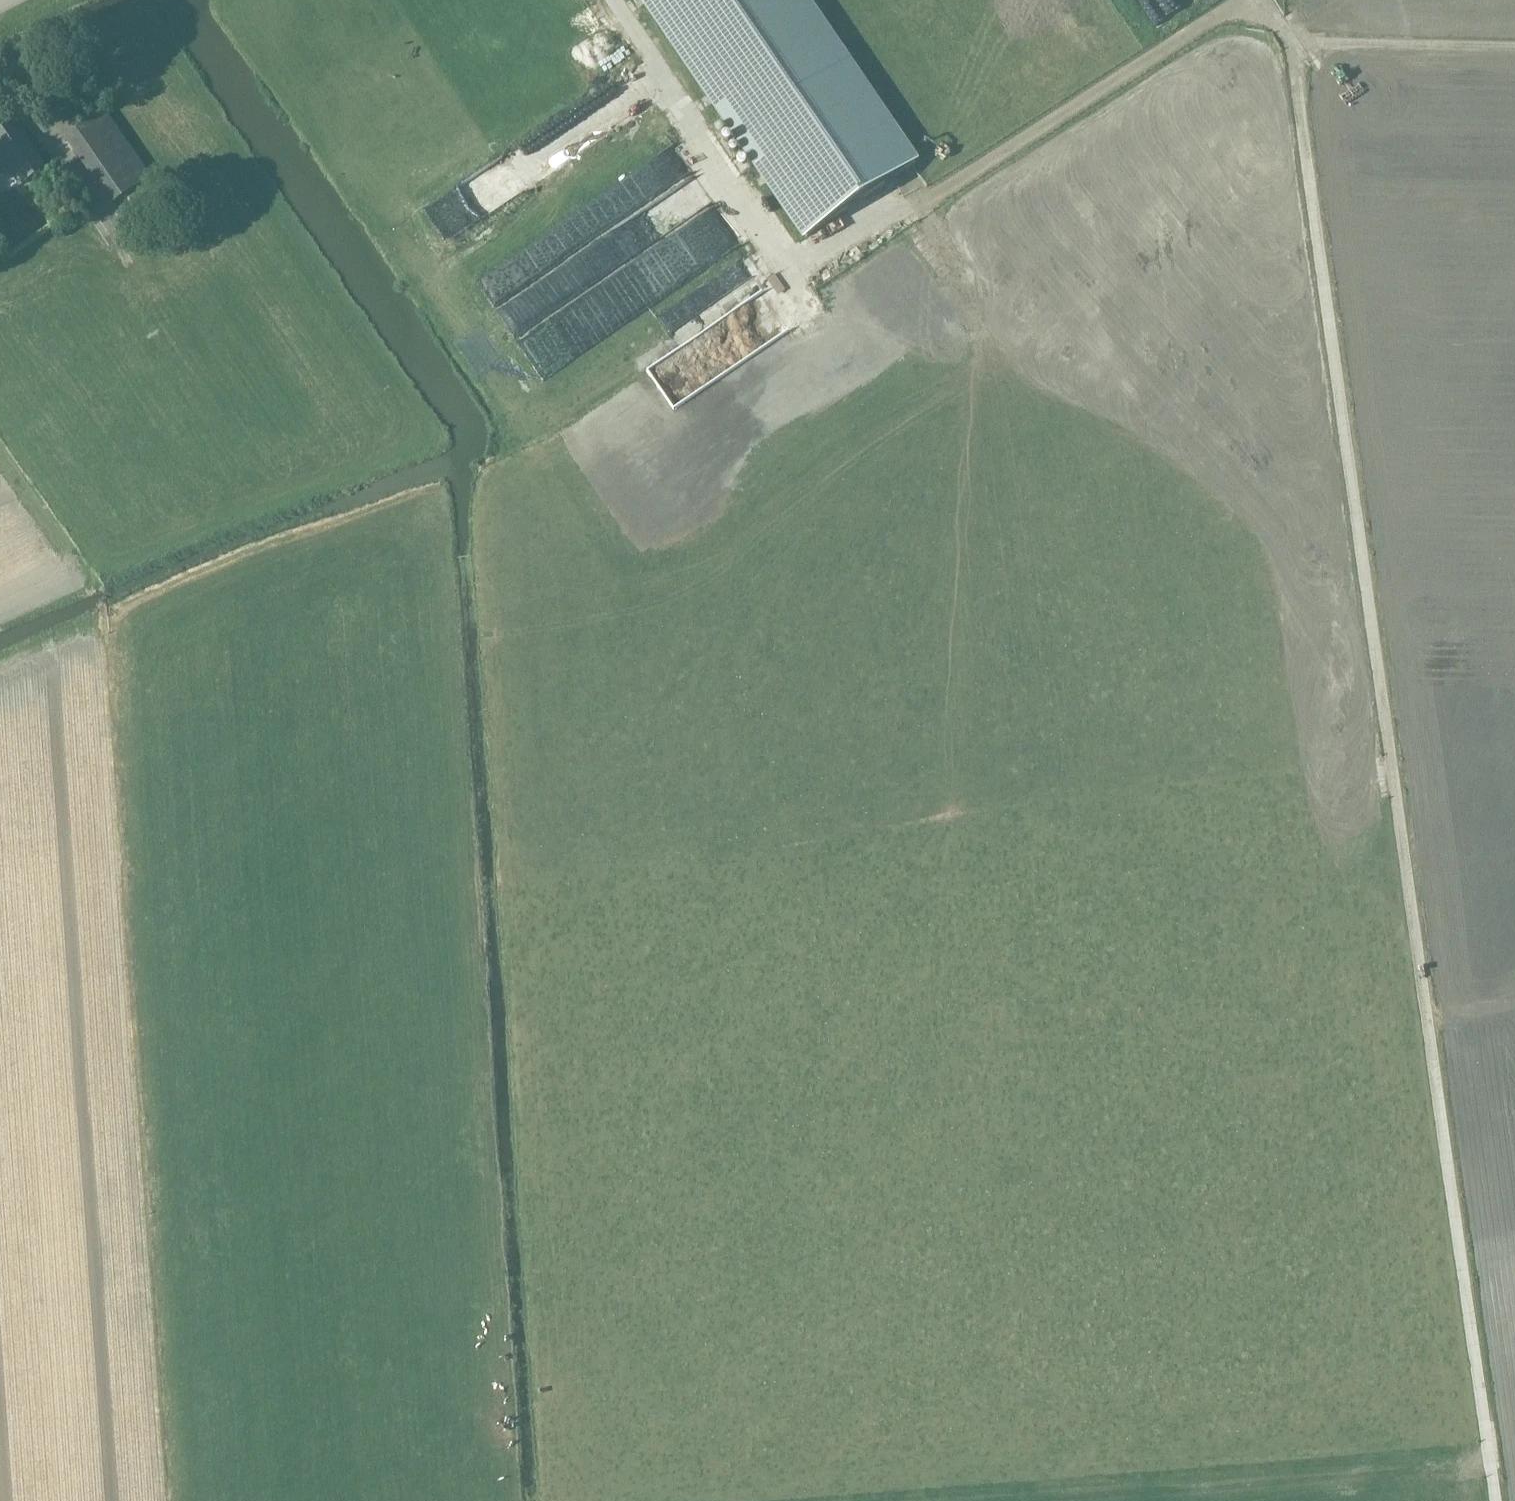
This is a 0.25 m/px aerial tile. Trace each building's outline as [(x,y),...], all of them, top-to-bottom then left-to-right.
[(807,237),(915,163),(804,0),(645,0),(807,237)] [(150,178),(104,112),(64,140),(110,206),(125,195),(132,205),(155,189),(149,179),(150,178)] [(5,166),(19,186),(45,168),(14,124),(0,133),(0,170),(5,166)] [(526,372),(562,352),(555,338),(551,340),(544,326),(511,344),(526,372)]
